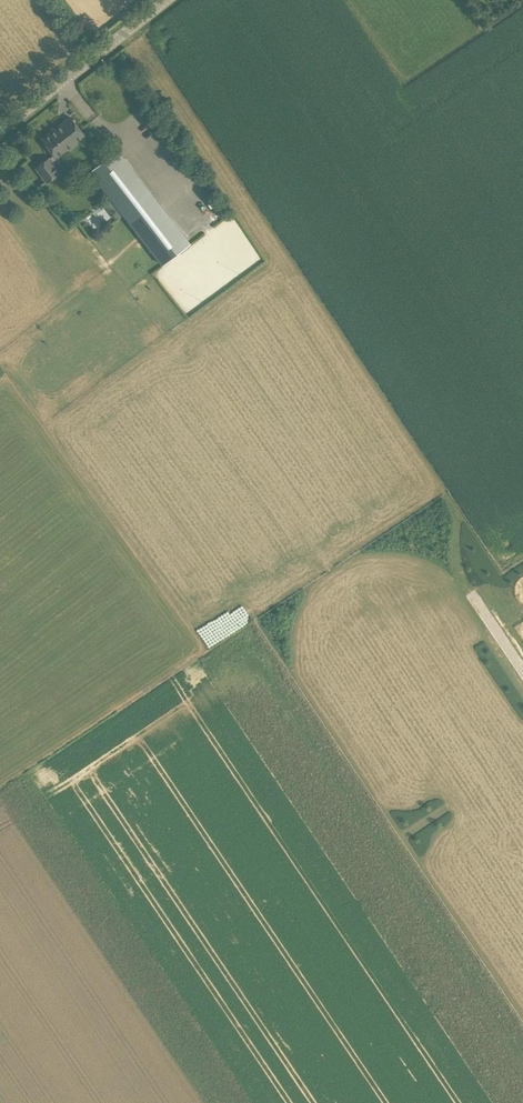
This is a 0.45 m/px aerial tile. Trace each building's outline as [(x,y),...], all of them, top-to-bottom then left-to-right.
[(58,157),(58,158),(87,136),(72,117),(44,138),(55,153),(50,157),(50,156),(35,167),(47,182),(61,171),(53,161),(58,157)] [(120,149),(91,171),(164,265),(193,243),(153,192),(120,149)]
